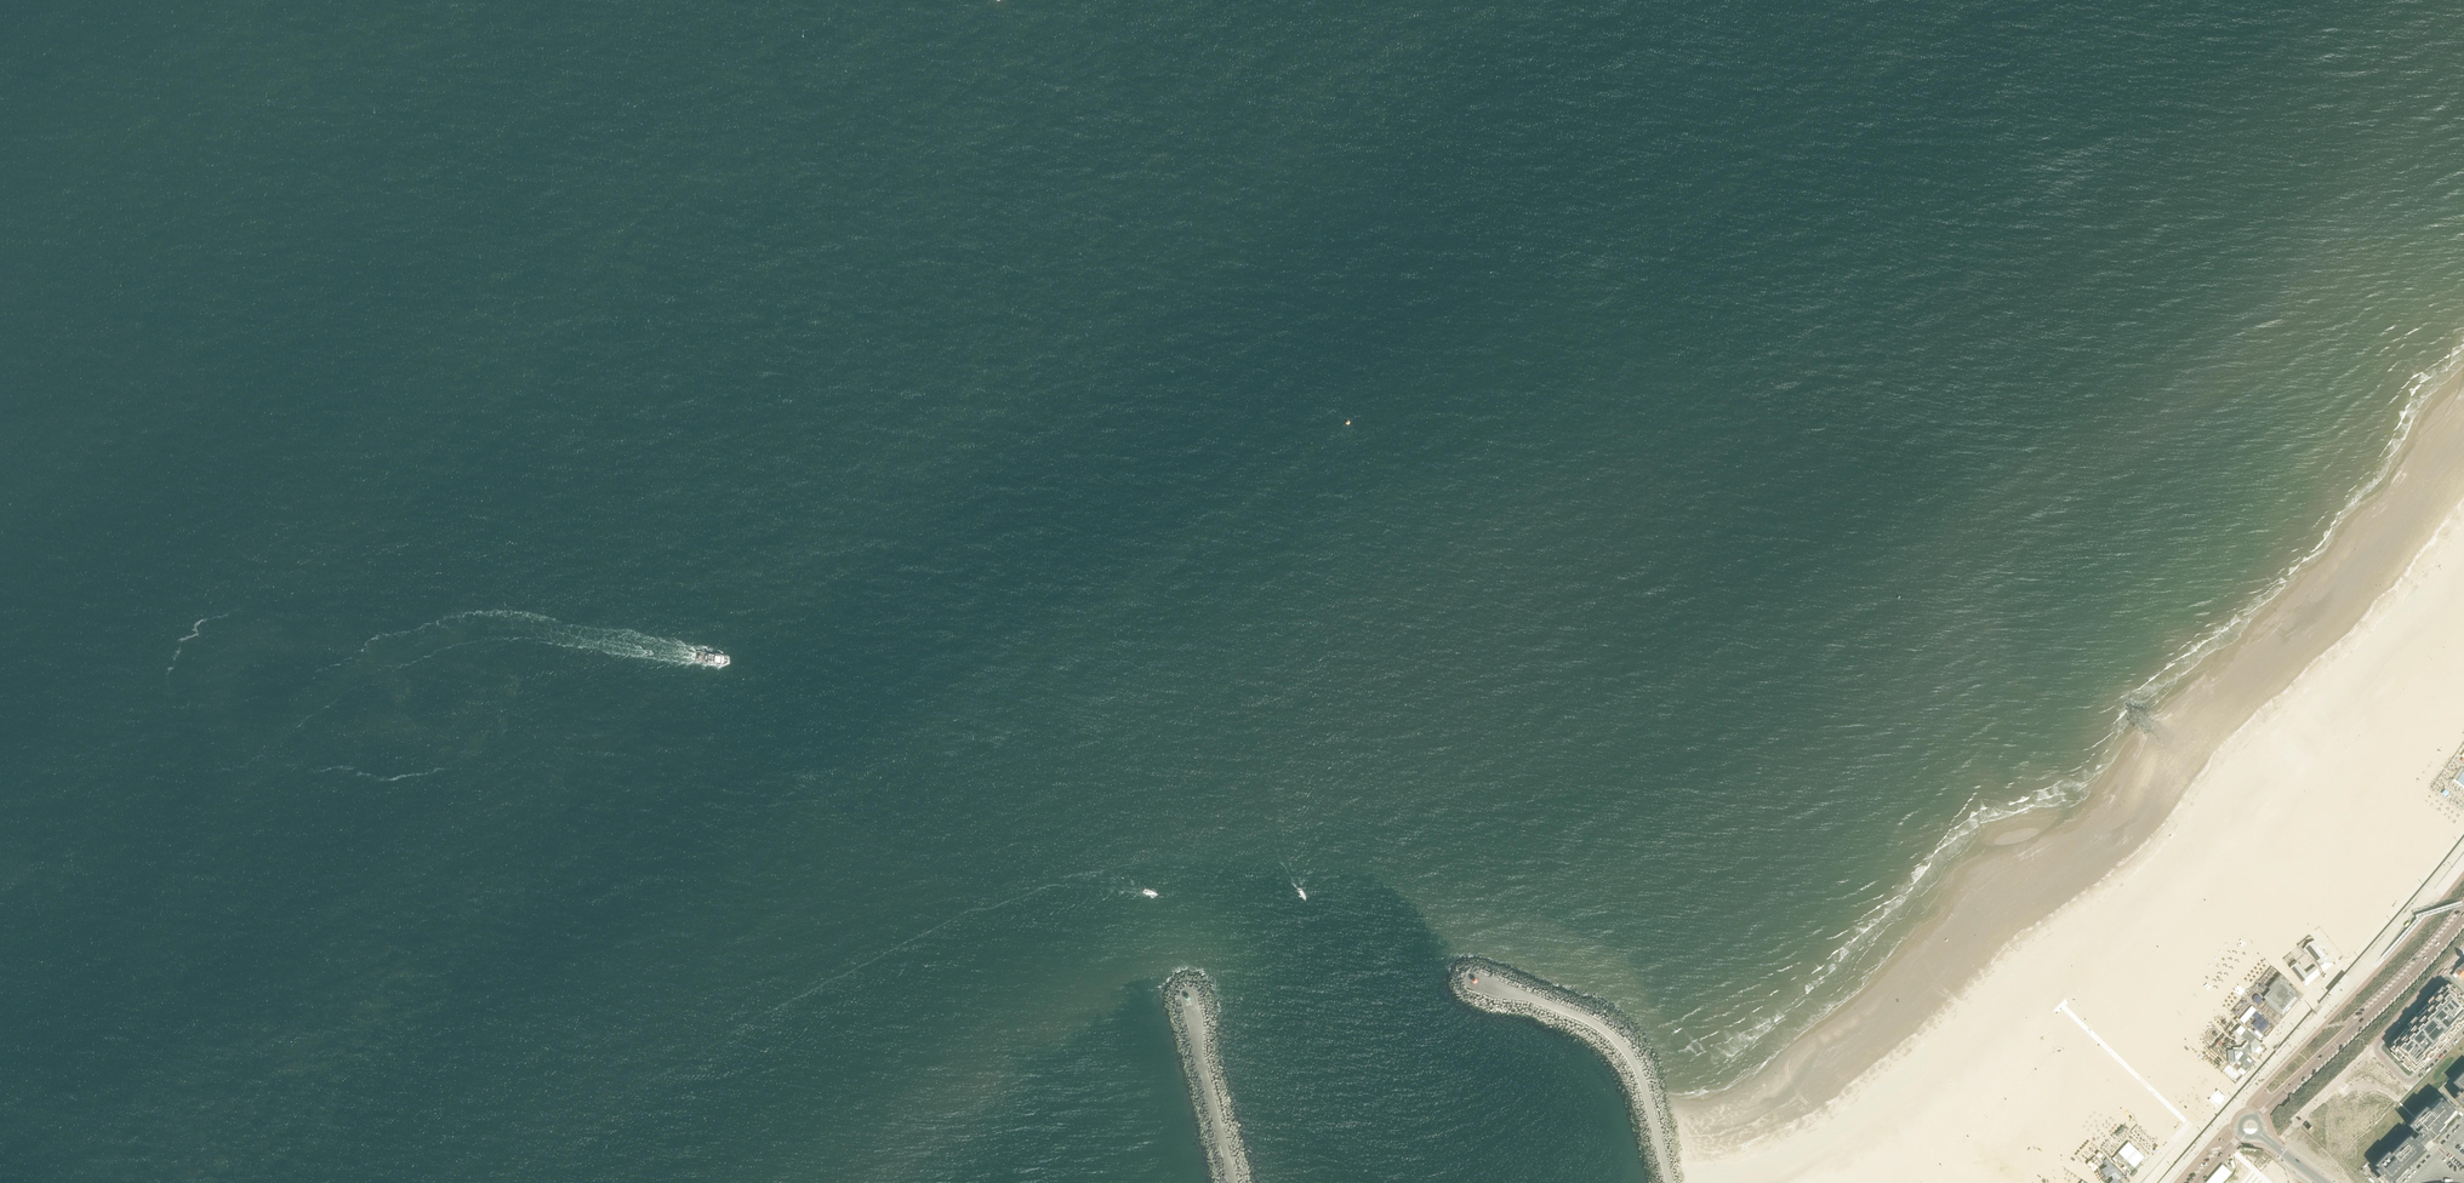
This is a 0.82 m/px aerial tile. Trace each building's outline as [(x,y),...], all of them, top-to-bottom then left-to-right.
[(2463,772),(2458,786),(2454,784),(2451,791),(2463,797),(2463,773),(2463,772)] [(2314,941),(2304,948),(2308,953),(2309,952),(2320,966),(2322,965),(2325,970),(2333,964),(2332,963),(2314,941)] [(2297,962),(2290,968),(2305,986),(2320,974),(2314,968),(2306,974),(2297,962)] [(2463,977),(2463,966),(2462,964),(2457,969),(2455,972),(2462,979),(2463,977)] [(2270,990),(2263,997),(2265,999),(2264,1001),(2278,1013),(2282,1009),(2285,1012),(2300,995),(2287,984),(2289,981),(2281,974),(2268,988),(2270,990)] [(2350,978),(2345,974),(2329,992),(2333,996),(2350,978)] [(2390,1049),(2393,1051),(2411,1069),(2414,1071),(2417,1068),(2463,1020),(2463,1000),(2450,986),(2447,984),(2444,988),(2444,987),(2426,1006),(2428,1007),(2409,1026),(2410,1027),(2393,1045),(2390,1049)] [(2246,1071),(2254,1062),(2247,1055),(2251,1051),(2258,1052),(2264,1045),(2240,1024),(2232,1033),(2239,1039),(2242,1036),(2246,1039),(2246,1038),(2250,1041),(2242,1049),(2242,1046),(2233,1046),(2233,1049),(2228,1049),(2228,1061),(2240,1061),(2242,1063),(2239,1065),(2246,1071)] [(2453,1082),(2459,1089),(2455,1093),(2457,1095),(2453,1098),(2462,1106),(2463,1104),(2463,1070),(2453,1082)] [(2423,1151),(2425,1149),(2424,1147),(2425,1145),(2426,1145),(2427,1142),(2426,1141),(2456,1111),(2448,1104),(2440,1097),(2437,1100),(2438,1101),(2429,1110),(2426,1107),(2414,1119),(2413,1119),(2408,1124),(2415,1131),(2411,1136),(2409,1134),(2406,1138),(2407,1138),(2391,1154),(2389,1152),(2371,1169),(2373,1171),(2372,1173),(2383,1182),(2393,1182),(2395,1181),(2394,1179),(2395,1178),(2395,1179),(2423,1151)] [(2296,1103),(2290,1100),(2289,1102),(2288,1102),(2284,1107),(2282,1109),(2288,1113),(2296,1103)] [(2129,1141),(2116,1155),(2132,1170),(2134,1168),(2137,1170),(2142,1164),(2139,1162),(2145,1156),(2129,1141)] [(2107,1182),(2122,1182),(2117,1178),(2119,1175),(2121,1177),(2125,1175),(2105,1157),(2104,1158),(2106,1164),(2102,1167),(2106,1176),(2111,1173),(2113,1177),(2107,1182)] [(2206,1182),(2222,1182),(2231,1173),(2223,1165),(2206,1182)]
